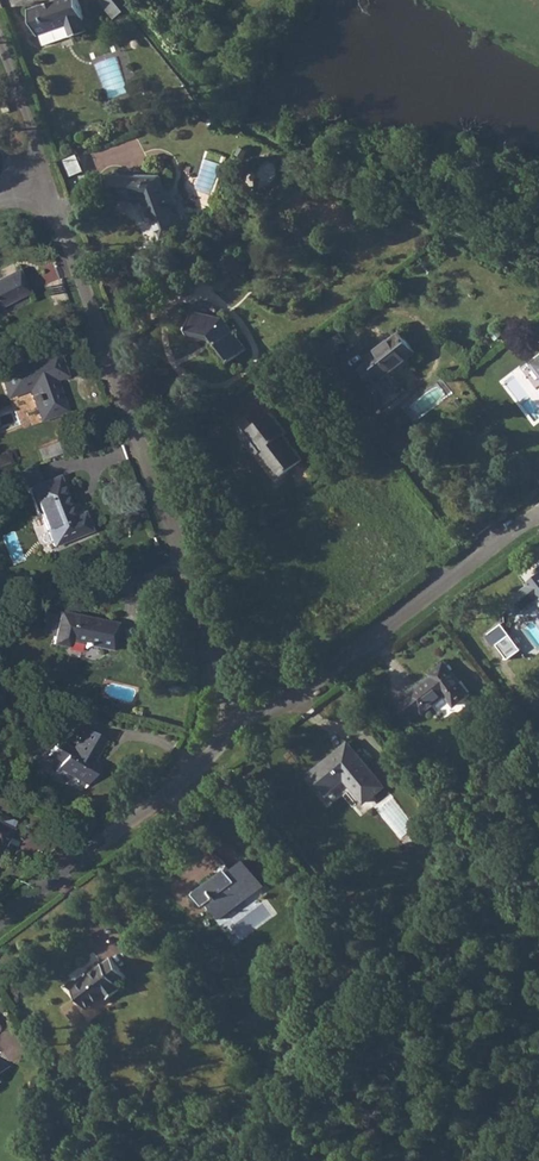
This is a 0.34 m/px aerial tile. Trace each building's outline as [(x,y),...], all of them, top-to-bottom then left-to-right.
[(29,10),(38,35),(68,25),(72,36),(86,31),(82,19),(85,18),(78,0),(55,0),(29,10)] [(126,10),(117,0),(101,0),(116,18),(126,10)] [(80,154),(67,158),(73,178),(86,174),(80,154)] [(167,193),(161,175),(109,174),(109,195),(145,196),(147,201),(144,202),(148,215),(155,213),(163,237),(180,231),(172,207),(174,204),(175,202),(176,200),(175,197),(173,195),(171,193),(169,193),(167,193)] [(27,292),(16,271),(0,279),(0,306),(27,292)] [(193,311),(189,331),(211,337),(230,362),(246,349),(224,318),(193,311)] [(334,352),(350,341),(343,331),(327,343),(334,352)] [(401,332),(368,356),(371,360),(360,368),(371,382),(369,383),(380,397),(392,387),(383,376),(416,352),(401,332)] [(0,371),(0,377),(7,397),(29,389),(41,420),(67,410),(55,379),(65,375),(56,350),(0,371)] [(261,450),(280,475),(302,459),(283,434),(286,432),(271,412),(254,425),(246,416),(234,424),(256,454),(261,450)] [(44,460),(64,451),(59,440),(39,449),(44,460)] [(0,457),(0,469),(11,464),(7,454),(0,457)] [(57,477),(29,487),(53,546),(90,531),(82,513),(73,517),(57,477)] [(507,600),(517,613),(538,597),(538,599),(538,572),(533,576),(535,579),(507,600)] [(54,634),(52,643),(66,646),(68,641),(110,650),(116,624),(59,612),(58,614),(54,634)] [(499,643),(509,658),(522,649),(512,634),(499,643)] [(432,676),(394,704),(408,721),(445,693),(454,705),(468,694),(444,662),(435,669),(437,672),(432,676)] [(56,741),(47,756),(60,763),(58,768),(86,783),(98,763),(92,761),(105,739),(84,728),(72,749),(56,741)] [(334,752),(310,771),(327,791),(344,777),(363,801),(383,785),(352,746),(338,757),(334,752)] [(4,841),(1,839),(6,829),(9,830),(13,821),(0,814),(0,815),(0,849),(4,841)] [(208,901),(216,912),(240,894),(243,898),(264,883),(246,859),(230,871),(229,869),(197,893),(204,904),(208,901)] [(103,960),(71,985),(88,1005),(103,994),(105,997),(118,988),(115,983),(127,975),(112,954),(103,961),(103,960)] [(265,1095),(250,1105),(259,1117),(274,1107),(265,1095)]
